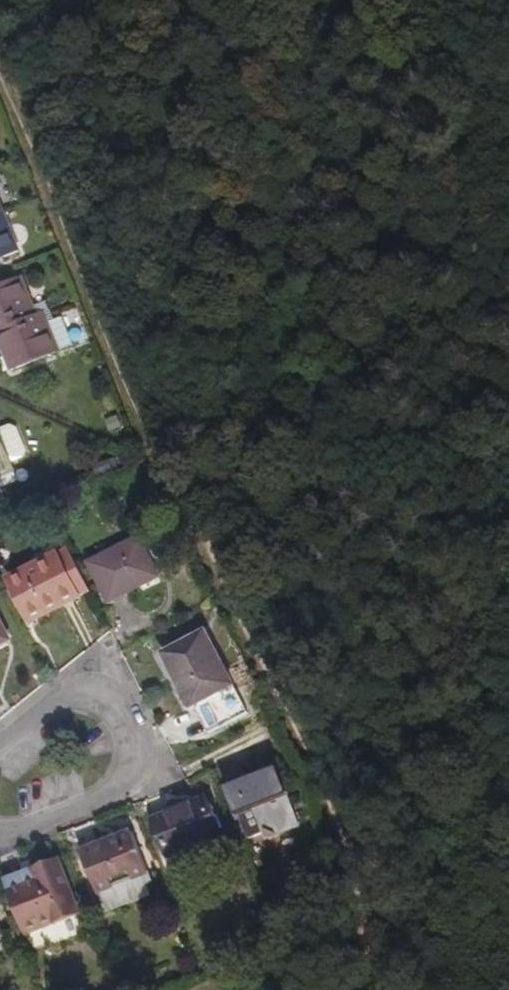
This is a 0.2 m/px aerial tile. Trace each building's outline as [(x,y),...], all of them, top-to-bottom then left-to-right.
[(0,221),(0,257),(12,252),(0,221)] [(18,275),(0,282),(0,328),(34,315),(18,275)] [(59,319),(45,325),(39,312),(34,315),(0,328),(0,348),(9,370),(70,345),(59,319)] [(115,428),(111,416),(101,420),(106,432),(115,428)] [(15,426),(7,423),(0,426),(0,473),(11,469),(8,462),(20,458),(24,450),(15,426)] [(158,588),(139,550),(90,574),(109,612),(158,588)] [(90,602),(71,563),(59,568),(78,607),(90,602)] [(78,607),(59,568),(10,593),(29,631),(78,607)] [(0,632),(0,656),(10,652),(0,632)] [(242,727),(200,646),(158,668),(176,702),(179,700),(187,715),(203,747),(242,727)] [(187,715),(179,700),(176,702),(172,704),(179,719),(187,715)] [(294,848),(271,790),(223,809),(233,833),(249,827),(262,861),(294,848)] [(215,854),(201,819),(150,839),(164,874),(215,854)] [(146,893),(130,852),(79,872),(95,913),(146,893)] [(74,932),(55,881),(2,901),(22,952),(74,932)] [(102,930),(147,912),(143,902),(148,900),(146,893),(95,913),(102,930)]
